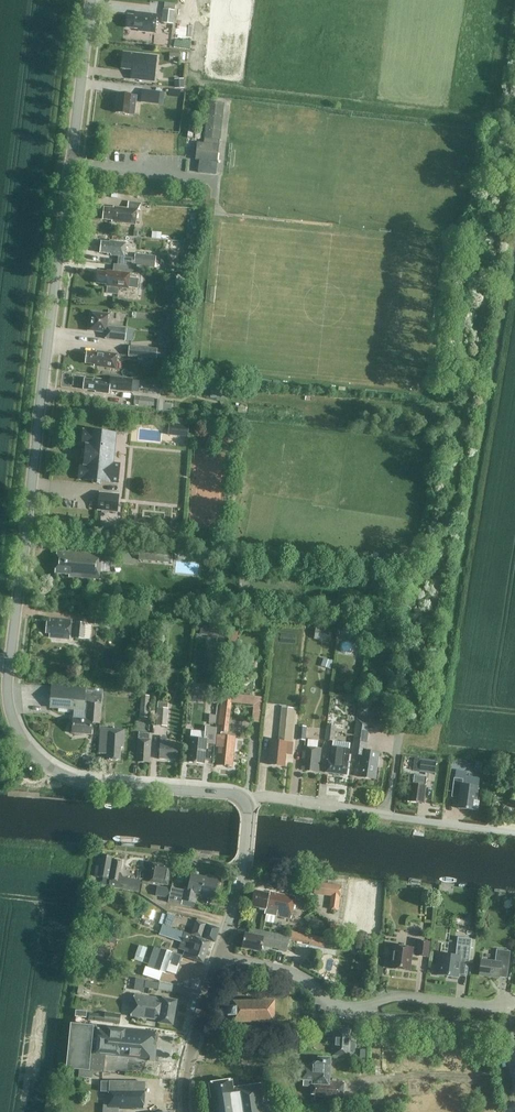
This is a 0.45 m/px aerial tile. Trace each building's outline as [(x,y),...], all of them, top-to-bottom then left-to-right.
[(175,11),(163,9),(161,23),(174,24),(175,11)] [(157,15),(135,12),(135,16),(128,15),(127,28),(139,29),(138,31),(155,33),(157,15)] [(136,80),(155,82),(158,55),(123,51),(121,69),(137,71),(136,80)] [(184,88),(184,78),(175,79),(175,88),(184,88)] [(159,100),(160,91),(142,90),(141,98),(159,100)] [(116,113),(135,115),(137,96),(119,93),(116,113)] [(220,139),(224,103),(208,101),(204,137),(220,139)] [(218,161),(220,139),(204,137),(204,142),(197,142),(195,158),(218,161)] [(150,220),(152,207),(137,205),(137,210),(113,208),(113,210),(104,209),(103,220),(115,221),(114,223),(136,226),(136,218),(150,220)] [(126,243),(110,241),(110,243),(101,242),(100,253),(111,254),(111,256),(125,257),(126,243)] [(134,265),(155,268),(156,256),(135,253),(134,265)] [(119,288),(128,289),(130,274),(136,274),(137,267),(120,265),(119,272),(107,271),(107,273),(98,272),(97,283),(109,284),(107,293),(118,295),(119,288)] [(169,287),(178,288),(180,275),(171,274),(169,287)] [(132,340),(134,330),(108,326),(109,315),(92,313),(90,330),(106,332),(105,339),(125,342),(125,339),(132,340)] [(166,323),(178,324),(179,316),(166,315),(166,323)] [(176,332),(161,330),(159,348),(174,349),(176,332)] [(128,356),(157,359),(158,349),(129,346),(128,356)] [(97,367),(116,369),(118,355),(96,352),(96,354),(87,353),(86,363),(97,365),(97,367)] [(109,394),(110,389),(131,392),(132,380),(111,378),(110,381),(94,379),(94,380),(85,379),(84,390),(95,391),(95,393),(109,394)] [(184,384),(163,382),(163,390),(184,391),(184,384)] [(211,388),(210,398),(227,399),(227,388),(211,388)] [(135,397),(134,404),(153,405),(154,398),(135,397)] [(158,400),(157,410),(172,412),(172,404),(164,404),(164,400),(158,400)] [(168,435),(188,437),(189,425),(182,424),(171,423),(170,423),(168,435)] [(116,433),(83,430),(82,446),(86,446),(85,451),(82,451),(82,458),(84,458),(84,464),(80,463),(78,479),(94,481),(93,483),(100,484),(100,481),(118,483),(120,464),(113,463),(116,433)] [(98,510),(117,512),(119,494),(100,492),(98,510)] [(138,560),(172,563),(173,549),(140,546),(138,560)] [(102,554),(75,552),(74,553),(57,552),(55,573),(69,575),(69,577),(99,579),(100,571),(108,571),(109,571),(110,563),(109,562),(101,561),(102,554)] [(89,591),(102,592),(102,583),(90,582),(89,591)] [(109,615),(95,614),(95,625),(108,626),(109,615)] [(49,638),(70,640),(72,621),(50,618),(50,623),(47,622),(46,633),(49,634),(49,638)] [(118,625),(133,626),(134,619),(118,618),(118,625)] [(208,635),(209,629),(209,623),(202,622),(200,634),(208,635)] [(75,638),(83,639),(84,623),(76,623),(75,638)] [(231,625),(228,648),(236,649),(239,626),(231,625)] [(328,629),(316,628),(314,639),(326,641),(328,629)] [(217,642),(221,643),(223,631),(209,629),(208,635),(208,637),(214,638),(213,639),(217,640),(217,642)] [(333,661),(323,658),(321,665),(330,669),(333,661)] [(88,704),(102,705),(103,690),(52,686),(51,707),(84,710),(85,704),(88,704)] [(263,697),(232,694),(232,703),(253,705),(252,722),(261,722),(263,697)] [(139,717),(148,718),(150,696),(141,695),(139,717)] [(220,731),(228,732),(232,696),(222,695),(218,725),(221,726),(220,731)] [(168,703),(157,702),(156,725),(168,726),(169,708),(168,708),(168,703)] [(100,723),(102,705),(88,704),(87,719),(73,718),(72,733),(91,735),(92,722),(100,723)] [(291,755),(296,708),(282,707),(278,741),(271,740),(268,765),(284,766),(286,754),(291,755)] [(380,721),(356,718),(352,752),(361,753),(358,776),(375,779),(379,752),(366,750),(368,730),(379,732),(380,721)] [(325,740),(334,741),(336,726),(327,725),(325,740)] [(306,727),(298,726),(297,740),(305,740),(306,727)] [(214,744),(216,728),(205,727),(205,731),(191,730),(188,762),(204,764),(206,743),(214,744)] [(121,747),(123,748),(124,730),(100,729),(99,754),(108,754),(107,760),(120,761),(121,747)] [(152,734),(138,733),(137,761),(149,762),(151,740),(152,734)] [(232,766),(235,737),(217,735),(216,746),(219,747),(217,765),(232,766)] [(166,737),(161,737),(159,759),(177,760),(178,743),(166,742),(166,737)] [(315,770),(319,771),(321,748),(303,746),(302,766),(305,766),(305,770),(315,771),(315,770)] [(326,772),(347,775),(348,762),(349,750),(332,748),(330,760),(327,760),(326,772)] [(437,760),(421,758),(419,772),(435,774),(437,760)] [(475,762),(474,772),(481,773),(483,763),(475,762)] [(427,777),(414,775),(413,784),(411,783),(409,802),(423,804),(427,777)] [(458,808),(478,811),(479,801),(476,801),(478,787),(462,785),(463,779),(454,778),(452,792),(459,793),(458,808)] [(112,857),(103,855),(102,859),(99,858),(95,876),(103,877),(102,884),(109,886),(113,861),(111,860),(112,857)] [(111,881),(111,889),(139,894),(142,880),(120,877),(121,873),(121,869),(120,869),(122,861),(114,859),(110,881),(111,881)] [(149,882),(168,885),(169,879),(171,867),(153,864),(150,876),(149,882)] [(206,878),(191,875),(189,888),(185,887),(184,890),(171,887),(171,888),(168,902),(182,905),(182,900),(196,903),(197,893),(214,896),(218,878),(206,875),(206,878)] [(313,894),(340,897),(342,885),(315,882),(313,894)] [(156,895),(169,898),(171,888),(158,886),(156,895)] [(269,894),(254,891),(252,905),(253,906),(265,909),(264,914),(291,919),(295,898),(270,892),(269,894)] [(158,928),(160,912),(149,910),(148,916),(140,915),(138,925),(158,928)] [(219,928),(196,920),(192,934),(215,942),(219,928)] [(112,922),(108,940),(120,942),(124,925),(112,922)] [(332,923),(330,933),(339,934),(341,924),(332,923)] [(181,940),(184,932),(162,925),(160,933),(181,940)] [(85,936),(89,943),(101,936),(97,929),(85,936)] [(279,949),(287,951),(289,938),(254,930),(253,935),(245,934),(242,948),(260,952),(262,943),(280,947),(279,949)] [(203,963),(210,942),(184,933),(181,942),(187,944),(183,956),(203,963)] [(329,939),(311,935),(309,944),(309,945),(326,949),(329,939)] [(468,963),(470,947),(471,939),(458,937),(456,956),(440,954),(439,964),(438,964),(437,974),(458,977),(460,962),(468,963)] [(429,942),(419,940),(418,948),(394,945),(393,949),(391,950),(390,954),(392,956),(391,968),(409,971),(411,955),(417,956),(427,957),(429,942)] [(147,948),(139,945),(135,955),(144,958),(147,948)] [(172,952),(161,948),(154,969),(165,973),(172,952)] [(500,967),(508,968),(510,951),(497,950),(495,962),(481,960),(479,974),(499,977),(500,967)] [(355,969),(366,971),(368,962),(356,960),(355,969)] [(181,967),(175,973),(179,977),(185,971),(181,967)] [(145,987),(158,989),(159,983),(146,980),(145,987)] [(163,998),(134,994),(131,1016),(159,1020),(159,1023),(173,1025),(177,1000),(163,998)] [(233,1023),(274,1023),(274,1003),(233,1002),(233,1008),(228,1008),(228,1017),(233,1017),(233,1023)] [(88,1020),(120,1023),(121,1014),(105,1012),(105,1014),(89,1013),(88,1020)] [(94,1026),(71,1024),(66,1068),(104,1072),(106,1054),(147,1058),(147,1060),(155,1061),(157,1046),(152,1045),(153,1042),(155,1042),(156,1033),(94,1027),(94,1026)] [(334,1055),(349,1056),(350,1030),(335,1029),(334,1055)] [(333,1079),(332,1081),(329,1081),(331,1059),(318,1058),(318,1063),(313,1063),(313,1068),(302,1067),(301,1080),(303,1080),(303,1086),(312,1087),(311,1094),(315,1095),(314,1100),(343,1101),(344,1082),(336,1081),(336,1079),(333,1079)] [(93,1071),(79,1070),(78,1077),(81,1077),(81,1084),(91,1085),(93,1071)] [(233,1088),(232,1080),(209,1083),(211,1099),(207,1099),(209,1111),(271,1111),(266,1083),(233,1088)] [(137,1095),(145,1095),(145,1084),(143,1082),(109,1081),(101,1081),(101,1091),(109,1091),(109,1097),(137,1098),(137,1095)] [(145,1095),(137,1095),(137,1098),(109,1097),(108,1105),(103,1105),(103,1111),(119,1111),(119,1107),(121,1107),(121,1108),(130,1109),(130,1107),(144,1108),(145,1095)]
